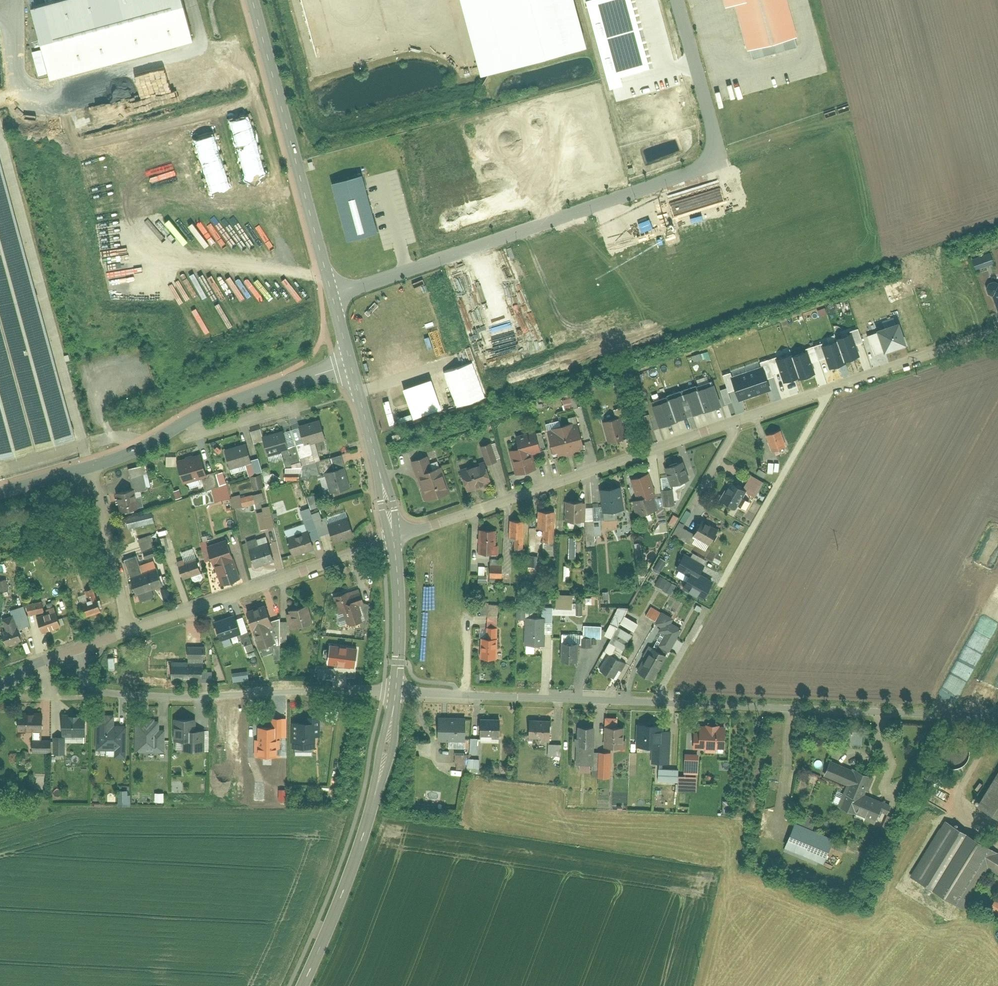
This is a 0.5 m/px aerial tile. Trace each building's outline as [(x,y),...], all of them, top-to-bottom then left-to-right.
[(30,8),(48,77),(193,39),(183,0),(61,0),(30,8)] [(480,78),(586,51),(573,0),(460,0),(480,78)] [(610,90),(622,87),(619,79),(650,70),(630,0),(593,0),(585,2),(610,90)] [(726,10),(736,7),(748,53),(751,52),(753,61),(797,49),(794,40),(797,39),(787,0),(723,0),(726,10)] [(75,440),(0,162),(0,460),(75,440)] [(363,174),(333,181),(348,240),(379,232),(364,178),(363,174)] [(976,271),(994,264),(990,253),(971,259),(976,271)] [(997,312),(997,283),(994,281),(989,284),(986,289),(988,295),(992,296),(997,312)] [(900,324),(875,333),(866,336),(873,355),(882,351),(883,354),(907,346),(900,324)] [(836,337),(844,360),(859,355),(855,345),(862,343),(857,330),(849,332),(836,337)] [(813,346),(818,361),(826,358),(830,367),(844,362),(844,360),(836,337),(835,334),(818,340),(819,344),(813,346)] [(798,376),(799,379),(814,374),(810,363),(818,361),(813,346),(805,349),(803,345),(789,350),(798,376)] [(774,358),(768,360),(772,374),(781,371),(784,381),(798,376),(789,350),(788,347),(772,353),(774,358)] [(745,366),(754,393),(769,388),(766,379),(773,377),(772,374),(768,360),(759,363),(759,361),(745,366)] [(472,362),(443,371),(455,407),(484,397),(472,362)] [(738,399),(754,393),(745,366),(730,371),(731,373),(722,376),(726,388),(728,393),(735,390),(738,399)] [(430,379),(402,388),(412,418),(440,409),(430,379)] [(704,411),(720,405),(712,380),(695,386),(703,410),(704,411)] [(695,386),(677,392),(686,416),(703,410),(695,386)] [(725,404),(731,402),(728,393),(726,388),(720,390),(725,404)] [(675,419),(686,416),(677,392),(666,396),(675,419)] [(659,425),(675,419),(666,396),(651,401),(659,425)] [(572,400),(574,410),(582,408),(580,398),(572,400)] [(646,431),(653,429),(649,415),(642,417),(646,431)] [(620,417),(604,422),(609,442),(625,438),(620,417)] [(577,429),(571,431),(569,424),(551,430),(553,437),(549,438),(556,458),(583,449),(577,429)] [(300,430),(304,446),(315,443),(325,440),(321,425),(300,430)] [(780,430),(766,434),(772,450),(786,445),(780,430)] [(261,440),(266,457),(283,452),(286,461),(299,457),(296,448),(292,433),(284,435),(284,433),(261,440)] [(510,449),(517,474),(533,469),(529,453),(542,450),(537,434),(520,439),(522,445),(510,449)] [(315,443),(304,446),(296,448),(299,457),(302,467),(316,464),(321,462),(315,443)] [(496,462),(490,444),(480,448),(486,466),(496,462)] [(246,445),(223,452),(229,471),(245,467),(249,479),(260,475),(262,475),(258,461),(251,463),(246,445)] [(214,473),(208,475),(202,457),(176,465),(182,486),(201,480),(205,492),(219,488),(214,473)] [(420,485),(425,502),(447,496),(439,469),(430,472),(426,458),(413,463),(419,485),(420,485)] [(335,472),(331,459),(321,462),(316,464),(320,476),(324,475),(330,496),(351,491),(345,470),(339,471),(335,472)] [(460,471),(467,490),(491,481),(484,462),(460,471)] [(682,462),(666,467),(675,490),(690,484),(682,462)] [(133,491),(117,494),(122,514),(144,510),(141,494),(150,492),(145,466),(128,470),(133,491)] [(286,473),(285,482),(300,483),(301,473),(286,473)] [(656,509),(651,495),(655,493),(648,474),(632,479),(639,498),(634,499),(640,515),(656,509)] [(249,479),(253,491),(263,487),(260,475),(249,479)] [(269,483),(276,487),(281,480),(273,475),(269,483)] [(764,482),(751,475),(743,489),(756,496),(764,482)] [(730,482),(720,499),(734,507),(744,491),(730,482)] [(599,490),(603,514),(624,511),(620,487),(599,490)] [(172,493),(175,502),(183,499),(180,490),(172,493)] [(214,492),(217,505),(229,502),(226,490),(214,492)] [(663,491),(665,505),(673,504),(671,490),(663,491)] [(191,498),(193,505),(205,501),(202,494),(191,498)] [(257,505),(265,504),(263,494),(256,495),(257,505)] [(234,498),(236,510),(253,506),(251,495),(234,498)] [(313,496),(307,499),(310,511),(323,507),(321,500),(313,496)] [(566,503),(565,522),(584,522),(584,504),(566,503)] [(262,513),(257,515),(261,531),(275,528),(269,507),(261,509),(262,513)] [(687,509),(681,519),(687,522),(693,512),(687,509)] [(310,533),(312,539),(319,537),(316,529),(312,517),(310,511),(300,514),(303,525),(295,528),(298,536),(310,533)] [(538,529),(544,529),(544,544),(554,544),(554,529),(554,511),(538,511),(538,529)] [(319,515),(312,517),(316,529),(327,526),(333,545),(354,539),(345,513),(325,519),(326,521),(322,523),(319,515)] [(156,521),(158,533),(173,530),(171,518),(156,521)] [(657,520),(659,531),(667,530),(666,518),(657,520)] [(510,520),(510,539),(523,540),(524,521),(510,520)] [(586,523),(588,549),(602,548),(600,522),(586,523)] [(710,540),(709,540),(714,531),(698,522),(693,531),(678,524),(672,535),(703,552),(710,540)] [(490,558),(501,559),(501,544),(495,544),(495,531),(480,531),(480,554),(490,554),(490,558)] [(286,540),(292,557),(315,550),(312,539),(310,533),(298,536),(286,540)] [(139,540),(146,560),(157,556),(151,537),(139,540)] [(570,540),(569,559),(578,559),(579,540),(570,540)] [(245,544),(252,568),(273,562),(268,544),(258,547),(256,541),(245,544)] [(207,550),(219,585),(238,579),(225,544),(207,550)] [(644,544),(634,544),(635,557),(645,556),(644,544)] [(197,559),(195,560),(191,550),(183,554),(186,563),(177,567),(182,579),(202,571),(197,559)] [(684,555),(677,568),(691,575),(683,589),(703,600),(713,581),(699,575),(704,565),(684,555)] [(138,558),(124,562),(130,578),(143,573),(138,558)] [(660,558),(653,570),(659,573),(666,561),(660,558)] [(490,566),(490,577),(502,577),(502,566),(490,566)] [(130,578),(136,596),(163,586),(157,569),(143,573),(130,578)] [(660,576),(655,585),(671,594),(676,585),(660,576)] [(0,583),(0,591),(1,594),(9,591),(5,581),(0,583)] [(86,596),(78,599),(84,619),(101,614),(94,591),(85,593),(86,596)] [(360,622),(356,608),(362,606),(359,596),(346,600),(344,594),(332,598),(337,614),(343,612),(347,626),(360,622)] [(555,597),(555,609),(573,609),(573,596),(555,597)] [(41,600),(26,603),(29,616),(44,613),(41,600)] [(480,604),(479,616),(497,616),(498,604),(480,604)] [(304,606),(286,610),(292,630),(309,626),(304,606)] [(525,620),(524,646),(545,647),(546,621),(551,621),(552,608),(518,607),(518,620),(525,620)] [(273,646),(268,627),(272,626),(267,608),(246,613),(251,631),(253,631),(258,650),(273,646)] [(55,612),(35,618),(41,637),(61,630),(55,612)] [(657,633),(663,636),(659,645),(672,652),(683,632),(673,627),(676,623),(661,615),(656,624),(661,627),(657,633)] [(213,624),(220,642),(242,634),(235,616),(213,624)] [(7,648),(21,644),(13,617),(1,621),(4,633),(0,634),(0,635),(4,649),(7,648)] [(276,644),(287,643),(286,623),(275,624),(276,644)] [(601,627),(584,627),(584,637),(601,637),(601,627)] [(618,629),(609,643),(623,651),(631,636),(618,629)] [(561,636),(560,664),(578,665),(579,637),(561,636)] [(583,648),(591,648),(591,638),(583,639),(583,648)] [(479,639),(479,659),(496,659),(496,640),(479,639)] [(357,648),(330,644),(328,663),(355,666),(357,648)] [(128,647),(130,653),(138,650),(136,645),(128,647)] [(171,682),(203,682),(202,661),(206,661),(206,649),(190,649),(190,666),(171,666),(171,682)] [(649,650),(636,673),(652,682),(665,659),(649,650)] [(608,655),(598,673),(612,680),(622,662),(608,655)] [(42,716),(16,715),(15,732),(32,733),(32,754),(50,754),(50,741),(41,741),(42,716)] [(125,717),(95,717),(95,752),(114,752),(114,760),(126,760),(125,723),(125,717)] [(464,750),(464,742),(468,742),(469,719),(437,718),(436,741),(448,741),(448,749),(464,750)] [(193,719),(172,720),(173,742),(182,742),(182,753),(205,752),(205,732),(193,732),(193,719)] [(604,726),(604,746),(624,747),(624,740),(622,740),(623,727),(616,727),(616,719),(605,719),(605,726),(604,726)] [(85,720),(62,721),(62,738),(54,738),(54,758),(64,758),(64,739),(85,739),(85,720)] [(502,722),(478,722),(478,739),(502,739),(502,722)] [(529,722),(529,740),(553,740),(553,722),(529,722)] [(157,723),(135,723),(135,755),(165,755),(165,733),(157,733),(157,723)] [(313,723),(292,723),(292,750),(313,750),(313,723)] [(661,726),(639,725),(638,745),(660,746),(661,726)] [(724,728),(700,727),(699,745),(723,746),(724,728)] [(576,730),(575,766),(594,766),(594,730),(576,730)] [(841,733),(840,747),(860,749),(862,735),(841,733)] [(469,774),(480,774),(480,744),(468,744),(469,774)] [(548,745),(548,757),(562,757),(562,745),(548,745)] [(457,754),(457,773),(466,773),(466,754),(457,754)] [(597,754),(597,780),(610,780),(610,754),(597,754)] [(823,777),(847,786),(837,809),(875,824),(882,806),(864,799),(872,781),(829,763),(823,777)] [(997,818),(997,773),(978,805),(997,818)] [(128,793),(117,793),(117,806),(128,806),(128,793)] [(163,796),(155,796),(155,804),(163,804),(163,796)] [(885,817),(877,836),(886,840),(894,821),(885,817)] [(794,824),(784,848),(821,863),(831,840),(794,824)] [(996,857),(997,855),(946,825),(914,881),(964,911),(987,872),(997,878),(997,859),(996,857)] [(834,841),(831,849),(843,854),(846,846),(834,841)] [(990,910),(997,915),(997,902),(995,901),(990,910)]
